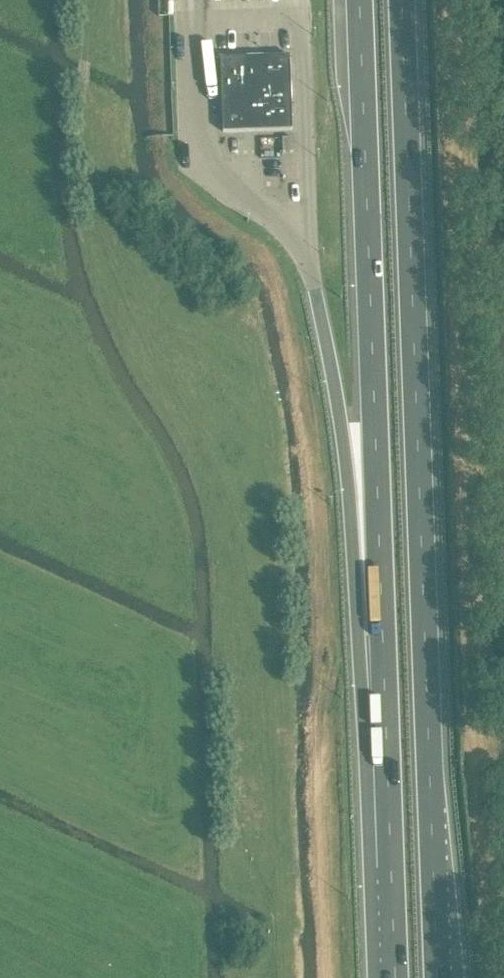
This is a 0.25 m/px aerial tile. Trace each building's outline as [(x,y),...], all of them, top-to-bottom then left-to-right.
[(222,132),(292,130),(289,54),(221,56),(222,132)] [(282,152),(293,153),(293,137),(282,137),(282,152)]
